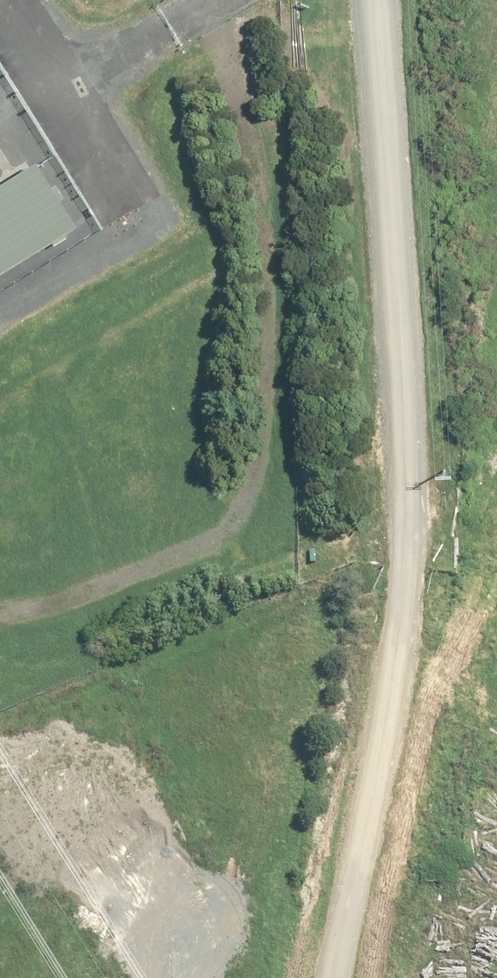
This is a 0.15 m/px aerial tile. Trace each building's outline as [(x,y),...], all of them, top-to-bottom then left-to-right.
[(0,190),(0,278),(85,228),(46,163),(0,190)]
